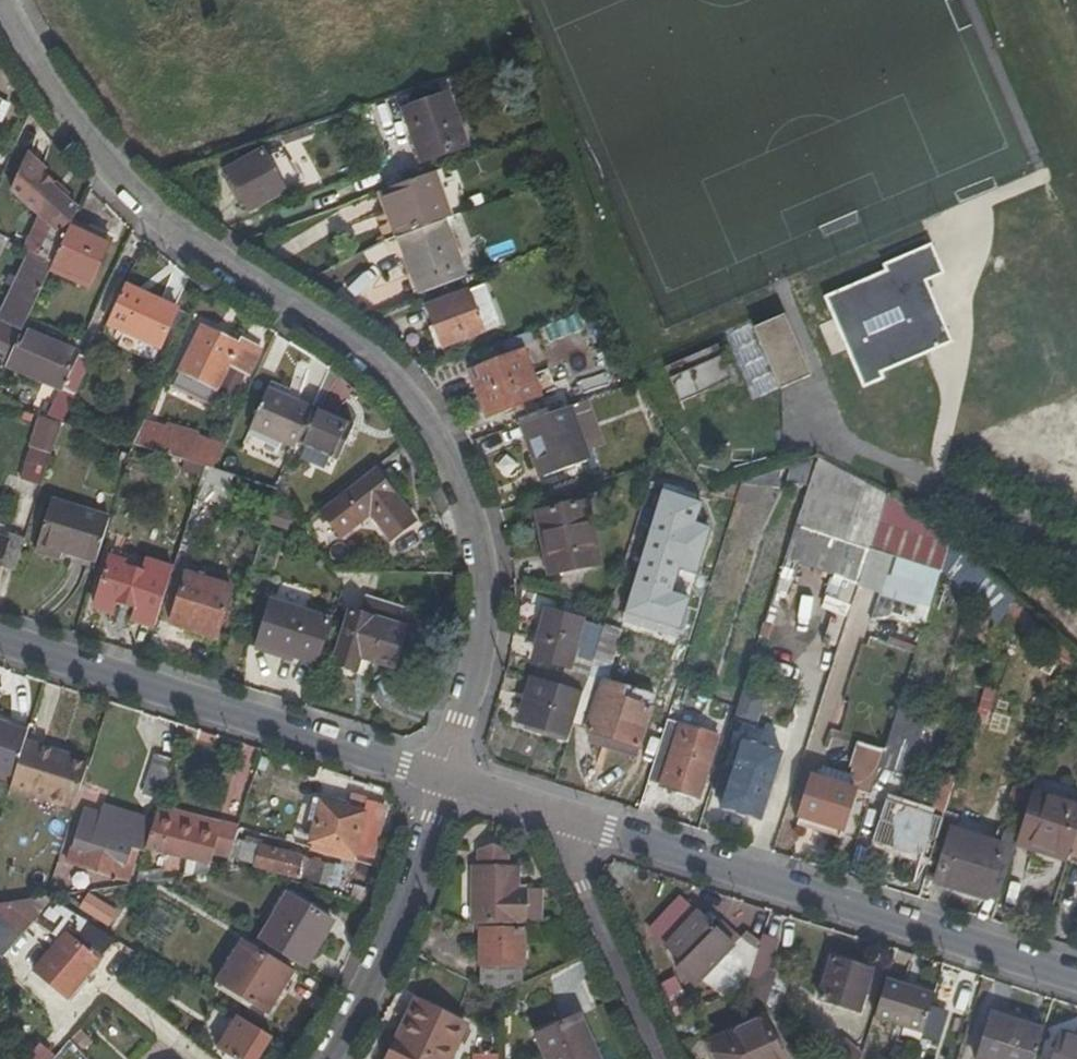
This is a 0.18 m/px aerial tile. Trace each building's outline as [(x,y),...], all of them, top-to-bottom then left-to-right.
[(450,93),(405,107),(421,159),(466,145),(450,93)] [(260,153),(225,170),(246,211),(282,193),(281,191),(297,183),(278,145),(260,155),(260,153)] [(380,192),(397,238),(438,223),(448,220),(432,175),(380,192)] [(30,250),(50,259),(66,224),(70,216),(60,212),(61,208),(42,199),(27,232),(36,236),(30,250)] [(393,239),(414,297),(459,281),(438,223),(397,238),(393,239)] [(50,259),(46,268),(84,285),(104,241),(66,224),(50,259)] [(937,247),(827,291),(863,381),(957,344),(930,278),(946,272),(937,247)] [(50,259),(30,250),(28,249),(0,311),(0,318),(19,327),(46,268),(50,259)] [(366,252),(335,271),(342,283),(373,264),(366,252)] [(121,284),(102,325),(131,337),(128,345),(152,356),(174,308),(121,284)] [(484,284),(426,308),(443,348),(501,324),(484,284)] [(786,312),(755,326),(782,387),(813,373),(786,312)] [(4,358),(19,327),(0,318),(0,356),(4,358)] [(200,325),(179,369),(214,386),(217,382),(233,390),(242,371),(247,374),(259,349),(236,338),(235,342),(200,325)] [(88,356),(19,327),(4,358),(3,361),(60,385),(47,415),(59,419),(88,356)] [(721,337),(668,361),(684,397),(737,373),(721,337)] [(526,351),(474,371),(491,417),(544,397),(526,351)] [(290,451),(293,443),(309,409),(277,394),(258,436),(290,451)] [(571,404),(528,421),(550,475),(592,458),(571,404)] [(309,409),(293,443),(332,461),(348,427),(309,409)] [(139,423),(130,442),(163,452),(197,462),(201,464),(213,468),(221,450),(139,423)] [(23,443),(12,479),(39,487),(49,451),(23,443)] [(197,462),(163,452),(155,479),(188,489),(197,462)] [(809,461),(781,551),(854,573),(881,491),(842,463),(827,460),(809,461)] [(377,467),(321,504),(340,531),(371,510),(389,537),(413,521),(377,467)] [(204,469),(202,501),(232,503),(234,471),(204,469)] [(665,487),(634,620),(688,633),(715,523),(706,520),(711,498),(665,487)] [(881,491),(854,573),(928,597),(945,540),(915,516),(881,491)] [(58,546),(94,557),(107,515),(48,497),(32,546),(56,554),(58,546)] [(584,503),(539,513),(552,572),(596,563),(584,503)] [(11,569),(21,535),(4,530),(2,536),(0,536),(0,566),(11,569)] [(92,602),(153,620),(171,560),(146,552),(144,559),(109,548),(92,602)] [(183,568),(168,619),(214,634),(230,582),(183,568)] [(368,578),(362,598),(405,611),(410,612),(416,592),(368,578)] [(830,580),(826,604),(851,607),(854,583),(830,580)] [(351,595),(333,656),(355,663),(360,645),(392,654),(405,611),(362,598),(351,595)] [(316,661),(328,618),(263,600),(250,646),(289,657),(290,653),(316,661)] [(812,638),(826,642),(833,609),(820,606),(812,638)] [(564,664),(585,671),(599,627),(542,609),(532,640),(538,642),(534,658),(563,667),(564,664)] [(580,688),(570,721),(601,730),(598,739),(634,750),(652,690),(622,680),(620,685),(603,680),(619,628),(601,622),(599,627),(585,671),(580,688)] [(580,688),(538,675),(524,720),(566,733),(570,721),(580,688)] [(745,690),(736,718),(760,726),(769,697),(745,690)] [(905,748),(917,714),(901,709),(889,742),(905,748)] [(662,717),(643,779),(696,796),(715,734),(662,717)] [(0,721),(0,771),(10,775),(22,737),(24,729),(0,721)] [(720,762),(711,791),(720,794),(717,801),(758,814),(778,747),(737,735),(728,764),(720,762)] [(71,806),(86,761),(66,755),(55,751),(56,747),(22,737),(10,775),(6,786),(71,806)] [(934,772),(951,778),(962,742),(945,737),(934,772)] [(67,751),(56,747),(55,751),(66,755),(67,751)] [(140,790),(158,796),(171,756),(153,750),(140,790)] [(853,785),(809,771),(795,813),(839,827),(853,785)] [(1013,837),(1065,853),(1068,845),(1076,816),(1076,800),(1029,785),(1013,837)] [(925,811),(882,797),(869,837),(912,851),(925,811)] [(360,811),(322,799),(310,837),(348,849),(360,811)] [(137,813),(102,802),(98,813),(100,813),(94,833),(127,843),(137,813)] [(81,807),(65,859),(117,876),(127,843),(94,833),(100,813),(98,813),(81,807)] [(136,846),(145,816),(137,813),(127,843),(136,846)] [(214,833),(156,815),(147,846),(178,856),(173,873),(202,869),(207,854),(214,833)] [(1068,845),(1076,848),(1076,816),(1068,845)] [(214,833),(207,854),(222,858),(229,837),(232,826),(217,822),(214,833)] [(949,827),(933,877),(981,892),(996,841),(949,827)] [(479,978),(497,986),(522,975),(522,943),(520,913),(524,913),(522,892),(515,892),(513,856),(503,856),(503,850),(502,847),(500,844),(498,840),(494,838),(492,837),(487,836),(474,843),(474,858),(469,859),(470,915),(477,915),(479,978)] [(222,858),(220,866),(247,862),(323,886),(329,866),(246,839),(245,841),(229,837),(222,858)] [(1076,857),(1076,848),(1068,845),(1065,853),(1076,857)] [(50,867),(46,882),(57,885),(62,870),(50,867)] [(522,892),(524,913),(538,911),(536,878),(521,879),(522,892)] [(114,907),(87,889),(77,905),(105,922),(114,907)] [(282,889),(255,934),(297,959),(312,933),(318,936),(329,917),(282,889)] [(30,918),(58,934),(31,966),(64,993),(98,952),(97,950),(110,933),(42,891),(0,897),(0,950),(30,918)] [(752,948),(735,932),(728,939),(695,906),(663,937),(679,952),(673,958),(692,977),(709,960),(714,955),(734,974),(741,980),(752,948)] [(752,948),(741,980),(761,998),(772,969),(764,966),(776,934),(759,929),(752,948)] [(292,969),(241,938),(217,980),(267,1010),(292,969)] [(870,964),(831,951),(818,991),(857,1004),(870,964)] [(734,974),(714,955),(709,960),(728,980),(734,974)] [(919,981),(897,974),(886,1006),(909,1013),(919,981)] [(388,1053),(401,1058),(440,1058),(461,1012),(415,992),(388,1053)] [(986,1058),(1030,1058),(1041,1027),(1023,1021),(1025,1015),(996,1005),(978,1056),(986,1058)] [(575,1008),(533,1027),(548,1058),(599,1058),(575,1008)] [(703,1036),(712,1058),(781,1058),(760,1011),(703,1036)] [(236,1012),(216,1043),(242,1058),(253,1058),(269,1033),(236,1012)] [(1058,1028),(1048,1058),(1076,1058),(1076,1034),(1058,1028)] [(59,1054),(42,1041),(28,1058),(56,1058),(59,1054)] [(497,1048),(475,1048),(475,1058),(497,1058),(497,1048)]
